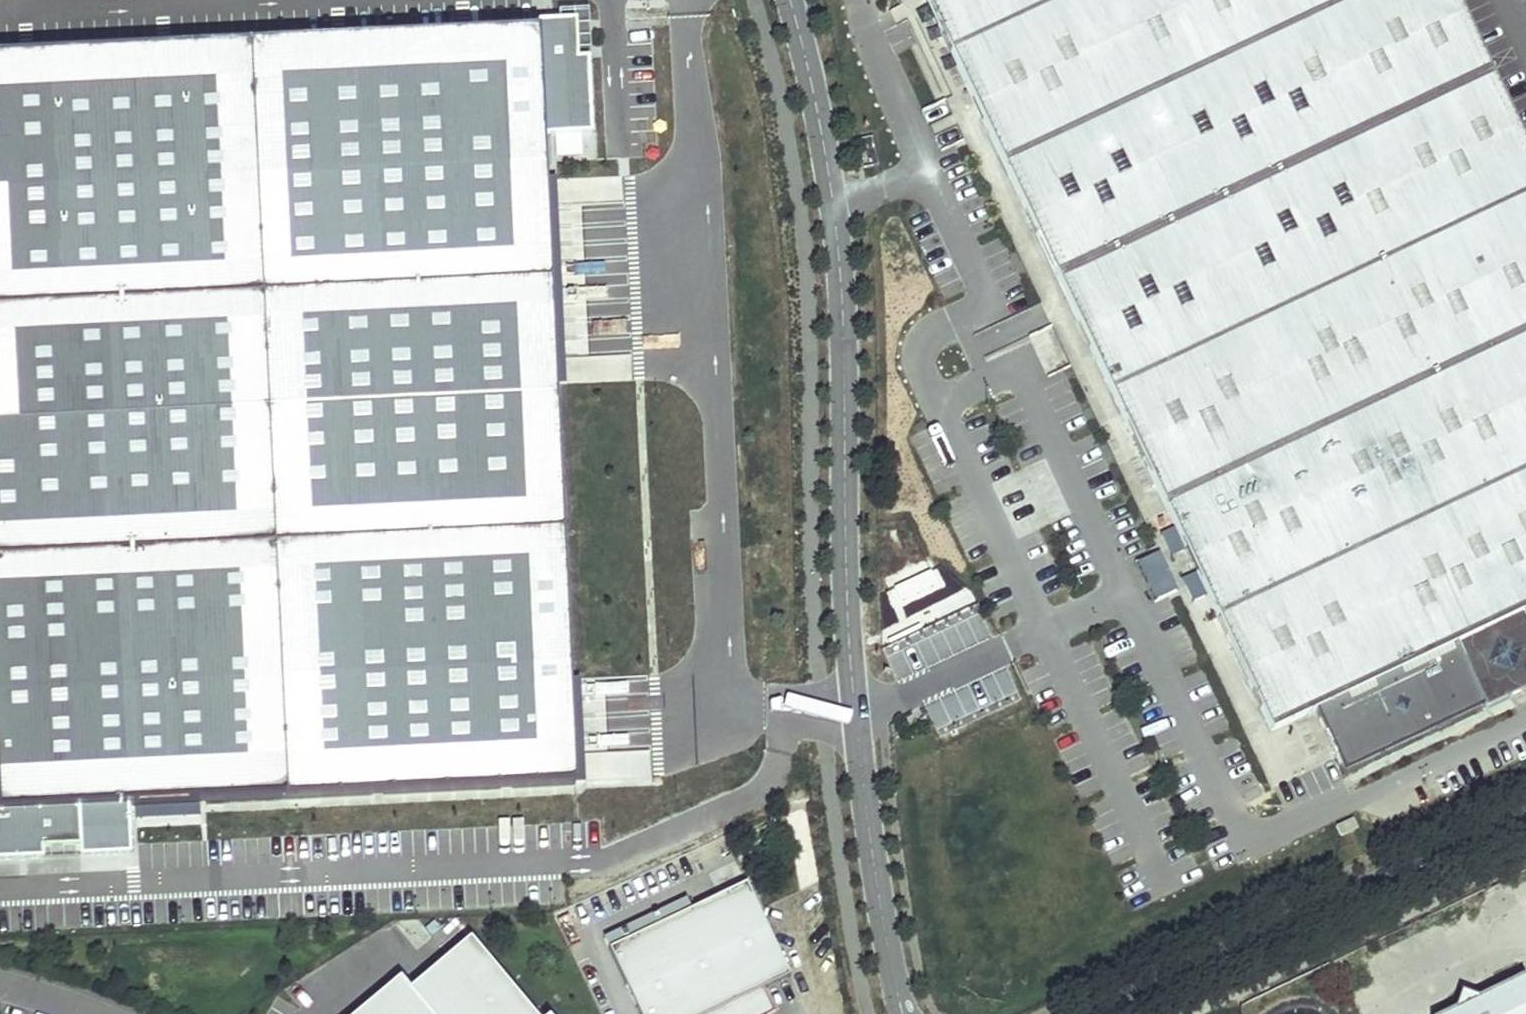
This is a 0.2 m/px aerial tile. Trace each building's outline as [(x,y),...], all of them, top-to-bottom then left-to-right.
[(1266,721),(1310,701),(1340,764),(1525,676),(1525,152),(1454,0),(923,0),(1266,721)] [(0,812),(0,858),(78,856),(76,809),(570,777),(535,34),(0,61),(0,759),(3,811),(0,812)] [(1154,599),(1178,588),(1160,549),(1136,559),(1154,599)] [(1357,817),(1340,825),(1344,835),(1361,827),(1357,817)] [(611,952),(640,1013),(769,1013),(772,1013),(763,991),(790,978),(745,887),(611,952)] [(471,942),(413,991),(402,979),(363,1013),(534,1013),(471,942)] [(1444,1013),(1525,1013),(1525,981),(1523,976),(1477,998),(1461,992),(1455,1009),(1444,1013)]
